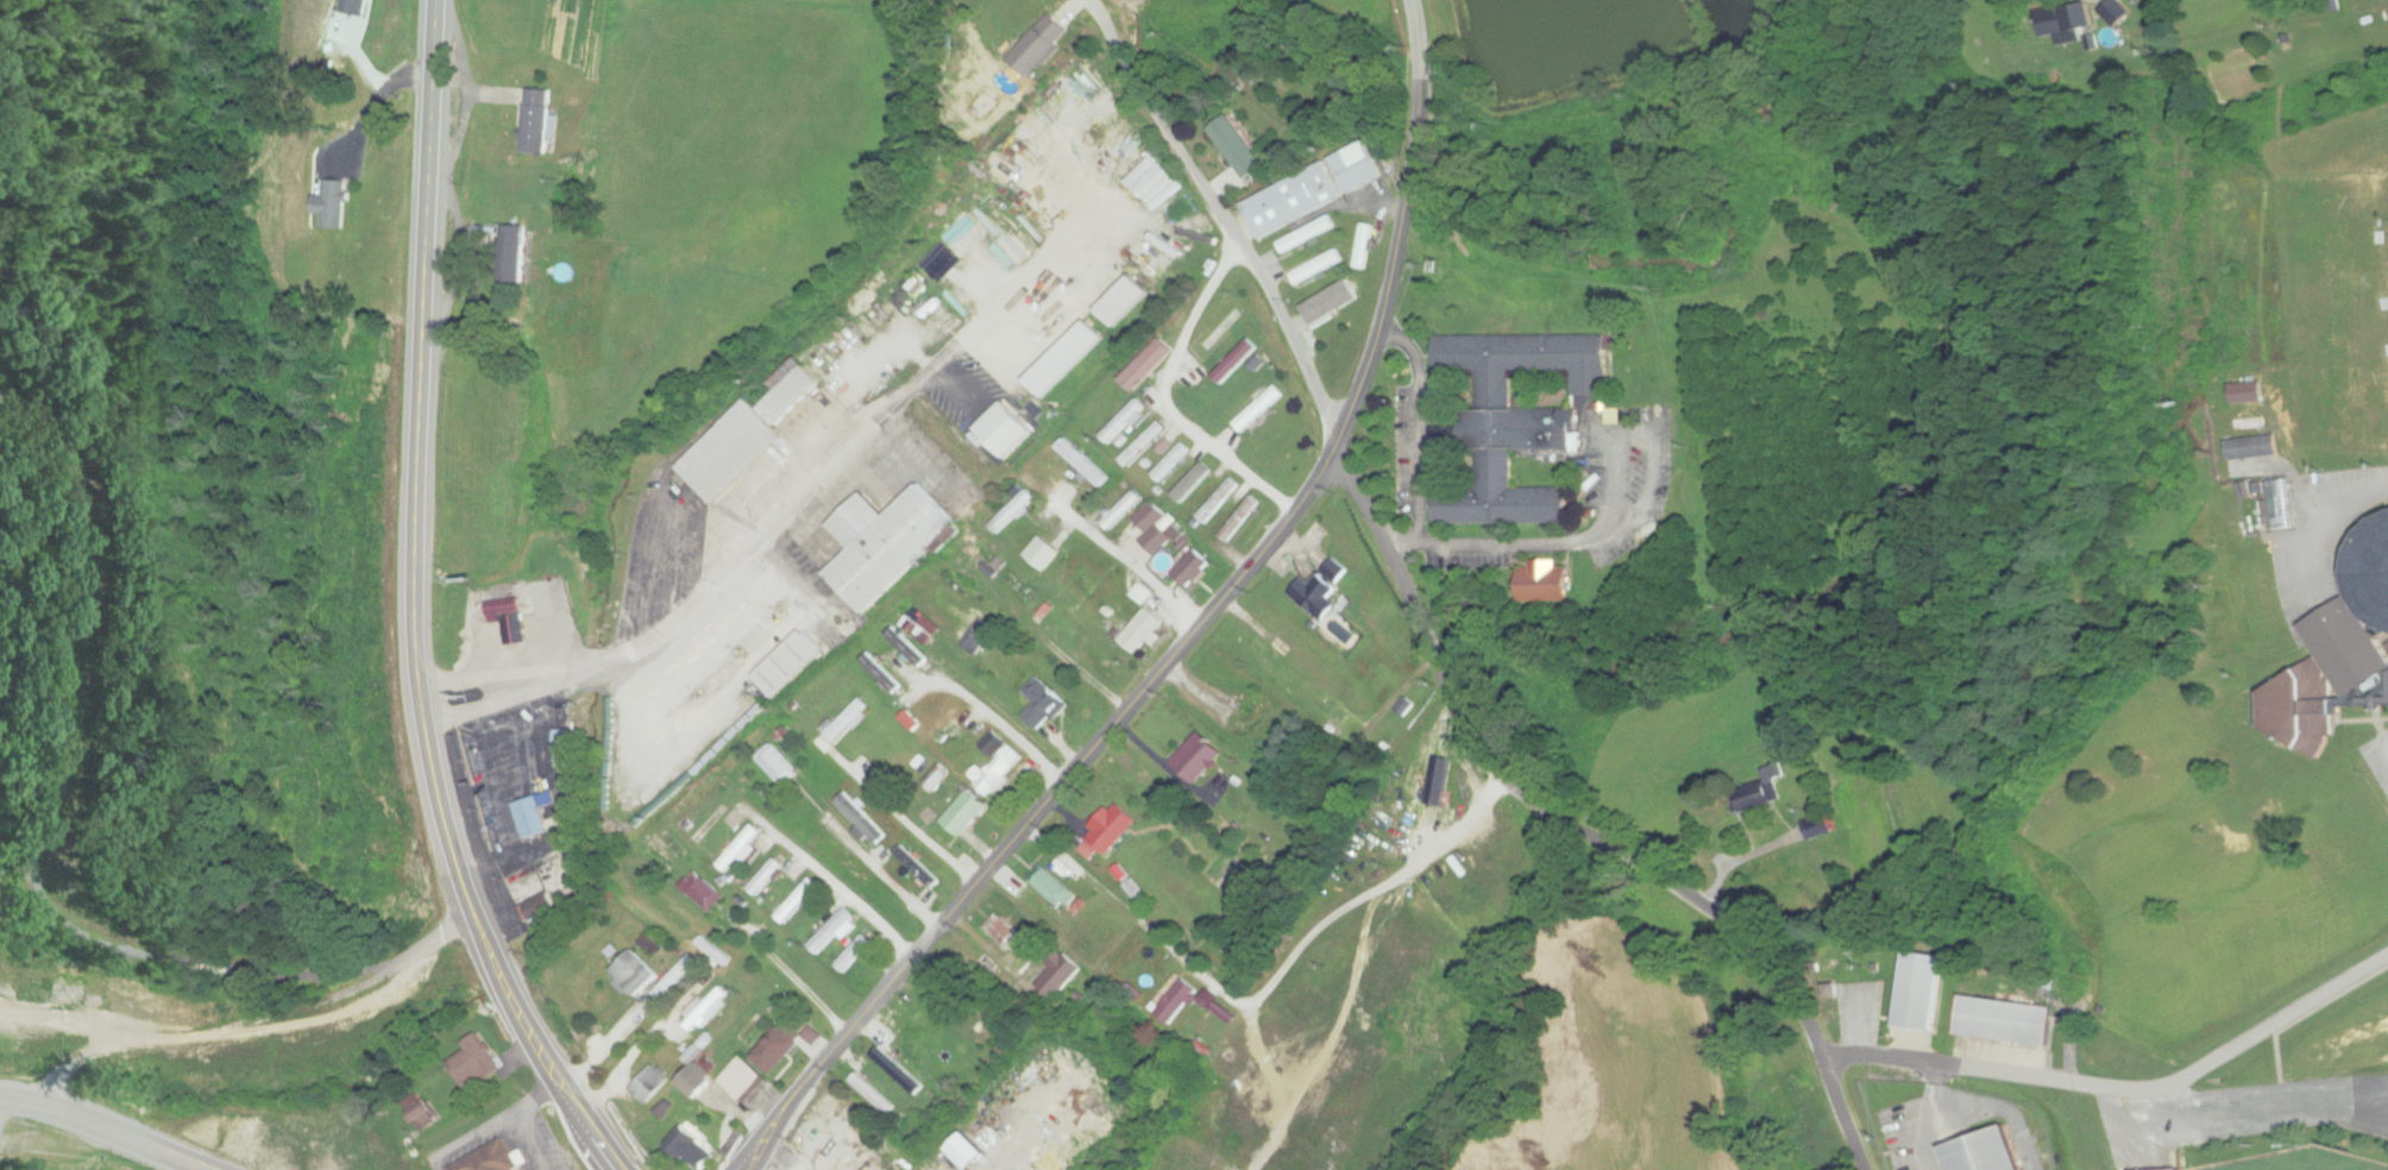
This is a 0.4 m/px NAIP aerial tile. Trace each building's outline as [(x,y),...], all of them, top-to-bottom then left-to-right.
[(2118,0),(2111,0),(2098,11),(2112,28),(2129,14),(2118,0)] [(2076,4),(2038,11),(2043,38),(2058,35),(2060,46),(2083,42),(2076,4)] [(1070,34),(1050,15),(1006,58),(1026,78),(1070,34)] [(550,151),(553,101),(526,100),(524,150),(550,151)] [(1208,129),(1241,181),(1264,167),(1231,115),(1208,129)] [(1381,180),(1368,143),(1332,157),(1345,193),(1381,180)] [(1344,200),(1328,164),(1243,202),(1259,238),(1344,200)] [(1043,184),(1039,179),(1005,206),(1009,211),(1043,184)] [(1336,228),(1331,217),(1279,243),(1284,254),(1336,228)] [(1370,225),(1359,225),(1357,269),(1369,269),(1370,225)] [(1062,264),(1070,272),(1106,236),(1098,228),(1062,264)] [(985,280),(949,245),(942,252),(978,288),(985,280)] [(1291,275),(1298,287),(1344,261),(1338,249),(1291,275)] [(1305,304),(1311,316),(1359,292),(1353,280),(1305,304)] [(1572,374),(1573,400),(1609,399),(1608,335),(1435,337),(1436,375),(1572,374)] [(1134,393),(1175,352),(1161,339),(1120,379),(1134,393)] [(1212,375),(1222,385),(1258,348),(1249,339),(1212,375)] [(821,383),(805,366),(758,412),(748,401),(679,469),(715,506),(785,438),(775,428),(821,383)] [(1283,394),(1274,384),(1234,424),(1243,434),(1283,394)] [(1101,435),(1110,444),(1146,408),(1137,400),(1101,435)] [(1463,411),(1463,488),(1436,488),(1436,524),(1568,523),(1568,488),(1512,488),(1512,456),(1575,455),(1574,410),(1463,411)] [(2265,410),(2233,410),(2233,430),(2265,430),(2265,410)] [(1120,459),(1129,467),(1167,429),(1159,421),(1120,459)] [(2228,461),(2277,455),(2275,435),(2226,441),(2228,461)] [(1107,480),(1065,439),(1057,447),(1099,488),(1107,480)] [(1190,451),(1182,443),(1152,473),(1160,482),(1190,451)] [(1165,499),(1176,510),(1212,473),(1201,462),(1165,499)] [(1239,485),(1230,477),(1196,516),(1205,524),(1239,485)] [(2292,527),(2289,480),(2266,482),(2269,529),(2292,527)] [(957,525),(919,484),(885,516),(863,493),(828,526),(851,550),(826,574),(864,614),(957,525)] [(1144,499),(1135,489),(1101,523),(1110,532),(1144,499)] [(1218,535),(1229,543),(1261,502),(1250,494),(1218,535)] [(1149,534),(1141,542),(1154,556),(1172,539),(1158,524),(1165,517),(1152,503),(1135,519),(1149,534)] [(2369,521),(2387,511),(2387,632),(2381,629),(2368,621),(2357,609),(2349,595),(2344,574),(2346,554),(2355,535),(2369,521)] [(1045,570),(1060,554),(1050,544),(1034,559),(1045,570)] [(1189,589),(1211,564),(1193,549),(1172,573),(1189,589)] [(1304,578),(1291,592),(1324,624),(1340,607),(1329,596),(1351,573),(1335,559),(1311,584),(1304,578)] [(1520,604),(1570,603),(1569,567),(1557,568),(1557,560),(1530,561),(1530,569),(1520,569),(1520,604)] [(2345,699),(2387,674),(2387,658),(2377,640),(2386,636),(2387,637),(2387,631),(2381,629),(2373,631),(2357,609),(2349,595),(2336,603),(2300,625),(2345,699)] [(508,647),(528,644),(521,599),(501,602),(508,647)] [(1062,650),(1079,632),(1048,602),(1031,619),(1062,650)] [(902,623),(925,647),(941,631),(917,608),(902,623)] [(1119,641),(1138,655),(1163,622),(1145,608),(1119,641)] [(889,637),(922,667),(928,660),(895,630),(889,637)] [(822,655),(801,631),(752,677),(773,700),(822,655)] [(895,693),(903,686),(871,654),(863,662),(895,693)] [(2315,658),(2293,672),(2260,693),(2261,730),(2320,760),(2331,737),(2315,658)] [(1040,733),(1067,705),(1040,678),(1025,693),(1037,705),(1024,719),(1040,733)] [(823,736),(833,745),(869,708),(861,699),(823,736)] [(962,728),(955,718),(930,739),(938,748),(962,728)] [(1225,757),(1201,733),(1171,762),(1195,786),(1225,757)] [(784,788),(799,774),(771,745),(756,759),(784,788)] [(1428,804),(1446,807),(1452,760),(1434,757),(1428,804)] [(933,792),(950,775),(941,766),(924,783),(933,792)] [(1772,779),(1730,792),(1737,815),(1779,802),(1772,779)] [(960,839),(989,808),(970,791),(942,822),(960,839)] [(524,840),(548,833),(541,808),(555,804),(552,793),(513,804),(524,840)] [(887,837),(846,795),(837,803),(878,846),(887,837)] [(1138,829),(1121,804),(1086,828),(1102,853),(1138,829)] [(744,864),(758,851),(751,844),(761,834),(753,826),(714,864),(725,875),(740,860),(744,864)] [(931,891),(939,883),(903,847),(895,855),(931,891)] [(1057,867),(1077,885),(1088,873),(1068,855),(1057,867)] [(783,868),(775,860),(746,888),(753,896),(783,868)] [(1054,906),(1060,900),(1067,907),(1076,899),(1044,865),(1029,879),(1054,906)] [(708,914),(723,898),(698,873),(682,888),(708,914)] [(819,888),(810,879),(774,915),(782,924),(819,888)] [(555,910),(547,893),(522,905),(529,921),(555,910)] [(807,945),(818,956),(854,920),(843,909),(807,945)] [(1010,952),(1023,939),(999,914),(986,927),(1010,952)] [(835,965),(844,973),(871,943),(863,935),(835,965)] [(698,944),(723,965),(728,958),(702,938),(698,944)] [(659,977),(632,950),(612,971),(638,998),(659,977)] [(1083,970),(1065,953),(1036,983),(1054,1001),(1083,970)] [(1904,954),(1893,1027),(1933,1034),(1944,960),(1904,954)] [(697,964),(689,956),(654,992),(662,1000),(697,964)] [(1174,1028),(1200,991),(1182,977),(1155,1015),(1174,1028)] [(681,1020),(691,1034),(731,1006),(720,991),(681,1020)] [(1960,999),(1954,1039),(2047,1052),(2053,1012),(1960,999)] [(749,1056),(768,1075),(803,1039),(784,1020),(749,1056)] [(447,1061),(465,1093),(502,1071),(480,1032),(461,1043),(465,1051),(447,1061)] [(873,1055),(915,1097),(924,1088),(882,1046),(873,1055)] [(718,1082),(741,1102),(763,1078),(740,1057),(718,1082)] [(644,1105),(670,1081),(655,1066),(630,1090),(644,1105)] [(714,1087),(703,1066),(681,1076),(691,1098),(714,1087)] [(851,1082),(888,1116),(895,1108),(858,1075),(851,1082)] [(816,1157),(830,1142),(807,1118),(792,1133),(816,1157)] [(1950,1169),(2023,1169),(2007,1127),(1943,1152),(1950,1169)] [(521,1169),(506,1140),(449,1169),(450,1169),(518,1169),(521,1169)]
